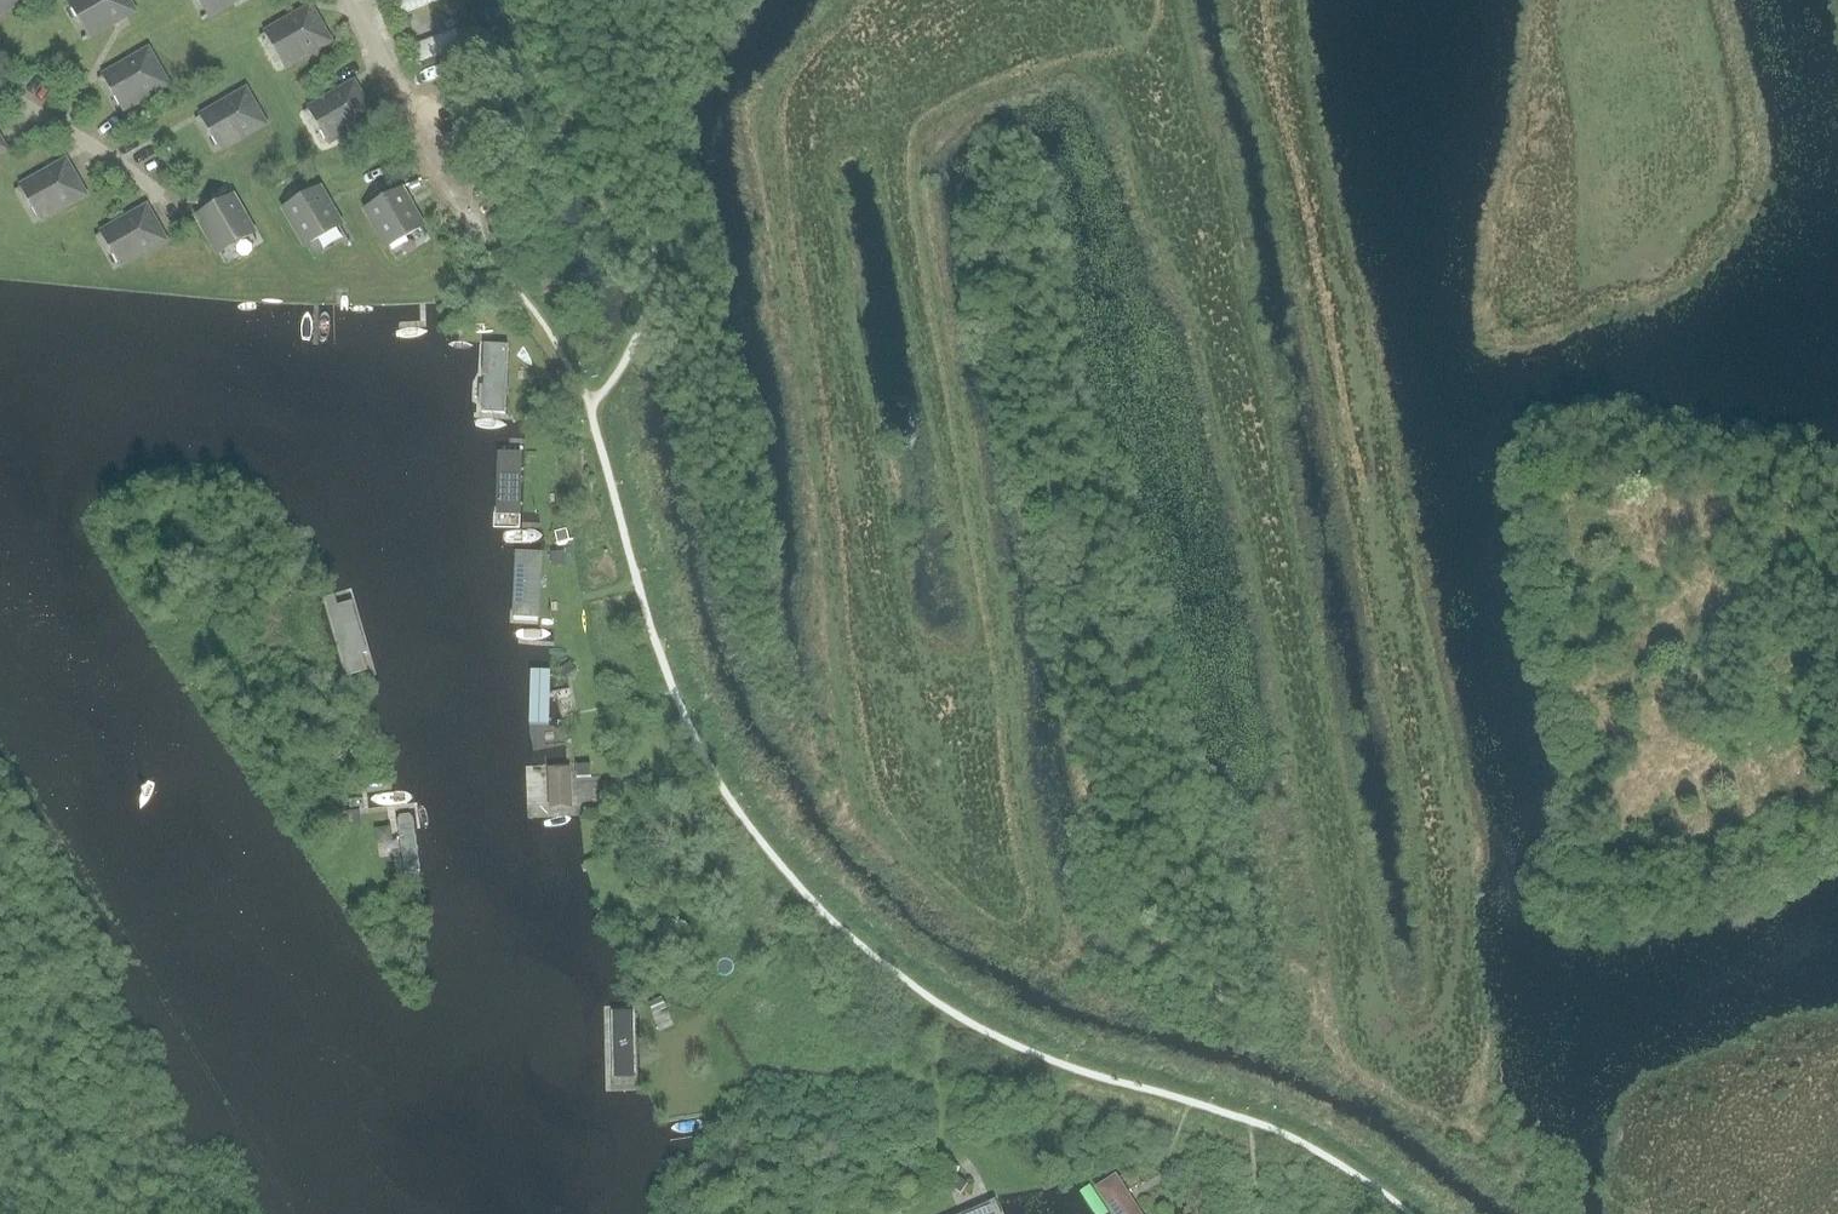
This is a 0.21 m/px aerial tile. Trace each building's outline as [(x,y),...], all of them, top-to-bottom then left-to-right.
[(30,0),(0,0),(0,17),(30,0)] [(137,12),(130,0),(84,0),(80,2),(98,34),(86,41),(87,43),(139,13),(138,11),(137,12)] [(205,21),(206,22),(244,0),(210,0),(218,13),(205,21)] [(316,9),(315,8),(264,38),(265,39),(277,32),(295,64),(312,55),(335,42),(334,40),(333,41),(315,10),(316,9)] [(407,14),(396,18),(401,32),(412,29),(407,14)] [(420,66),(467,49),(460,30),(413,48),(420,66)] [(153,52),(102,81),(103,83),(115,76),(133,108),(150,98),(150,99),(173,85),(172,84),(170,85),(153,54),(154,53),(153,52)] [(359,84),(308,113),(308,115),(320,108),(339,140),(355,130),(355,131),(378,118),(377,116),(376,117),(358,86),(360,85),(359,84)] [(251,92),(200,121),(200,123),(212,116),(231,148),(247,138),(248,138),(270,125),(270,124),(268,125),(250,94),(252,93),(251,92)] [(10,150),(9,149),(8,150),(0,136),(0,156),(10,150)] [(71,163),(19,193),(20,194),(32,187),(50,219),(67,210),(90,196),(90,195),(88,196),(71,165),(72,164),(71,163)] [(309,242),(342,222),(323,190),(289,209),(309,242)] [(401,190),(366,210),(387,245),(421,225),(401,190)] [(221,250),(254,231),(236,198),(202,217),(221,250)] [(152,209),(100,239),(101,240),(113,233),(131,265),(147,256),(148,256),(171,242),(170,241),(169,242),(151,211),(153,210),(152,209)] [(503,358),(479,357),(477,421),(502,422),(503,358)] [(551,413),(549,392),(538,393),(539,414),(551,413)] [(518,465),(495,464),(493,526),(516,527),(518,465)] [(555,532),(558,543),(569,540),(566,529),(555,532)] [(564,552),(553,552),(553,565),(564,565),(564,552)] [(539,569),(511,568),(510,632),(539,632),(539,569)] [(324,597),(348,683),(375,675),(350,589),(324,597)] [(559,672),(565,680),(577,670),(571,662),(559,672)] [(550,670),(530,670),(529,729),(549,729),(550,670)] [(590,763),(577,763),(577,777),(590,777),(590,763)] [(560,780),(537,780),(539,829),(562,828),(560,780)] [(364,800),(350,801),(351,809),(364,807),(364,800)] [(363,826),(361,810),(348,812),(350,827),(363,826)] [(414,812),(398,814),(405,877),(421,875),(414,812)] [(662,998),(649,1004),(654,1014),(667,1008),(662,998)] [(628,1020),(605,1021),(608,1095),(631,1094),(628,1020)] [(1090,1198),(1100,1213),(1130,1213),(1111,1185),(1090,1198)]
